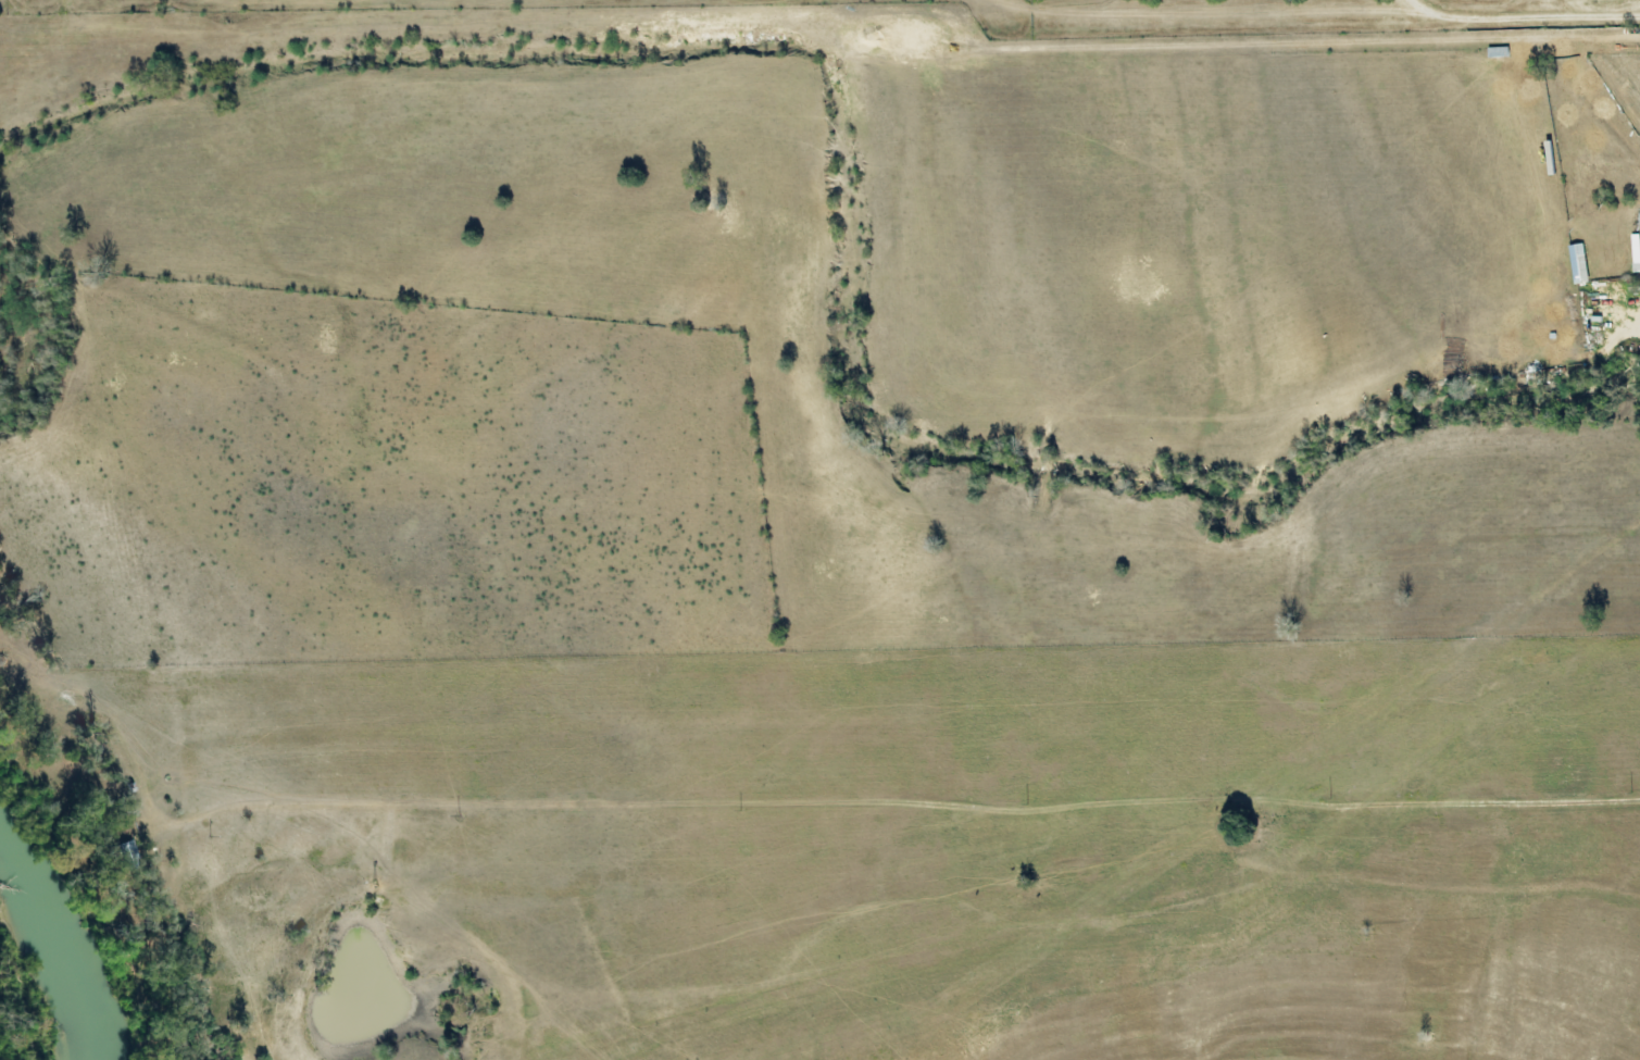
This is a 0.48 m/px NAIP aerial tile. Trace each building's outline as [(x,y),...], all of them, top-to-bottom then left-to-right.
[(1574,284),(1589,281),(1583,243),(1568,246),(1574,284)]
